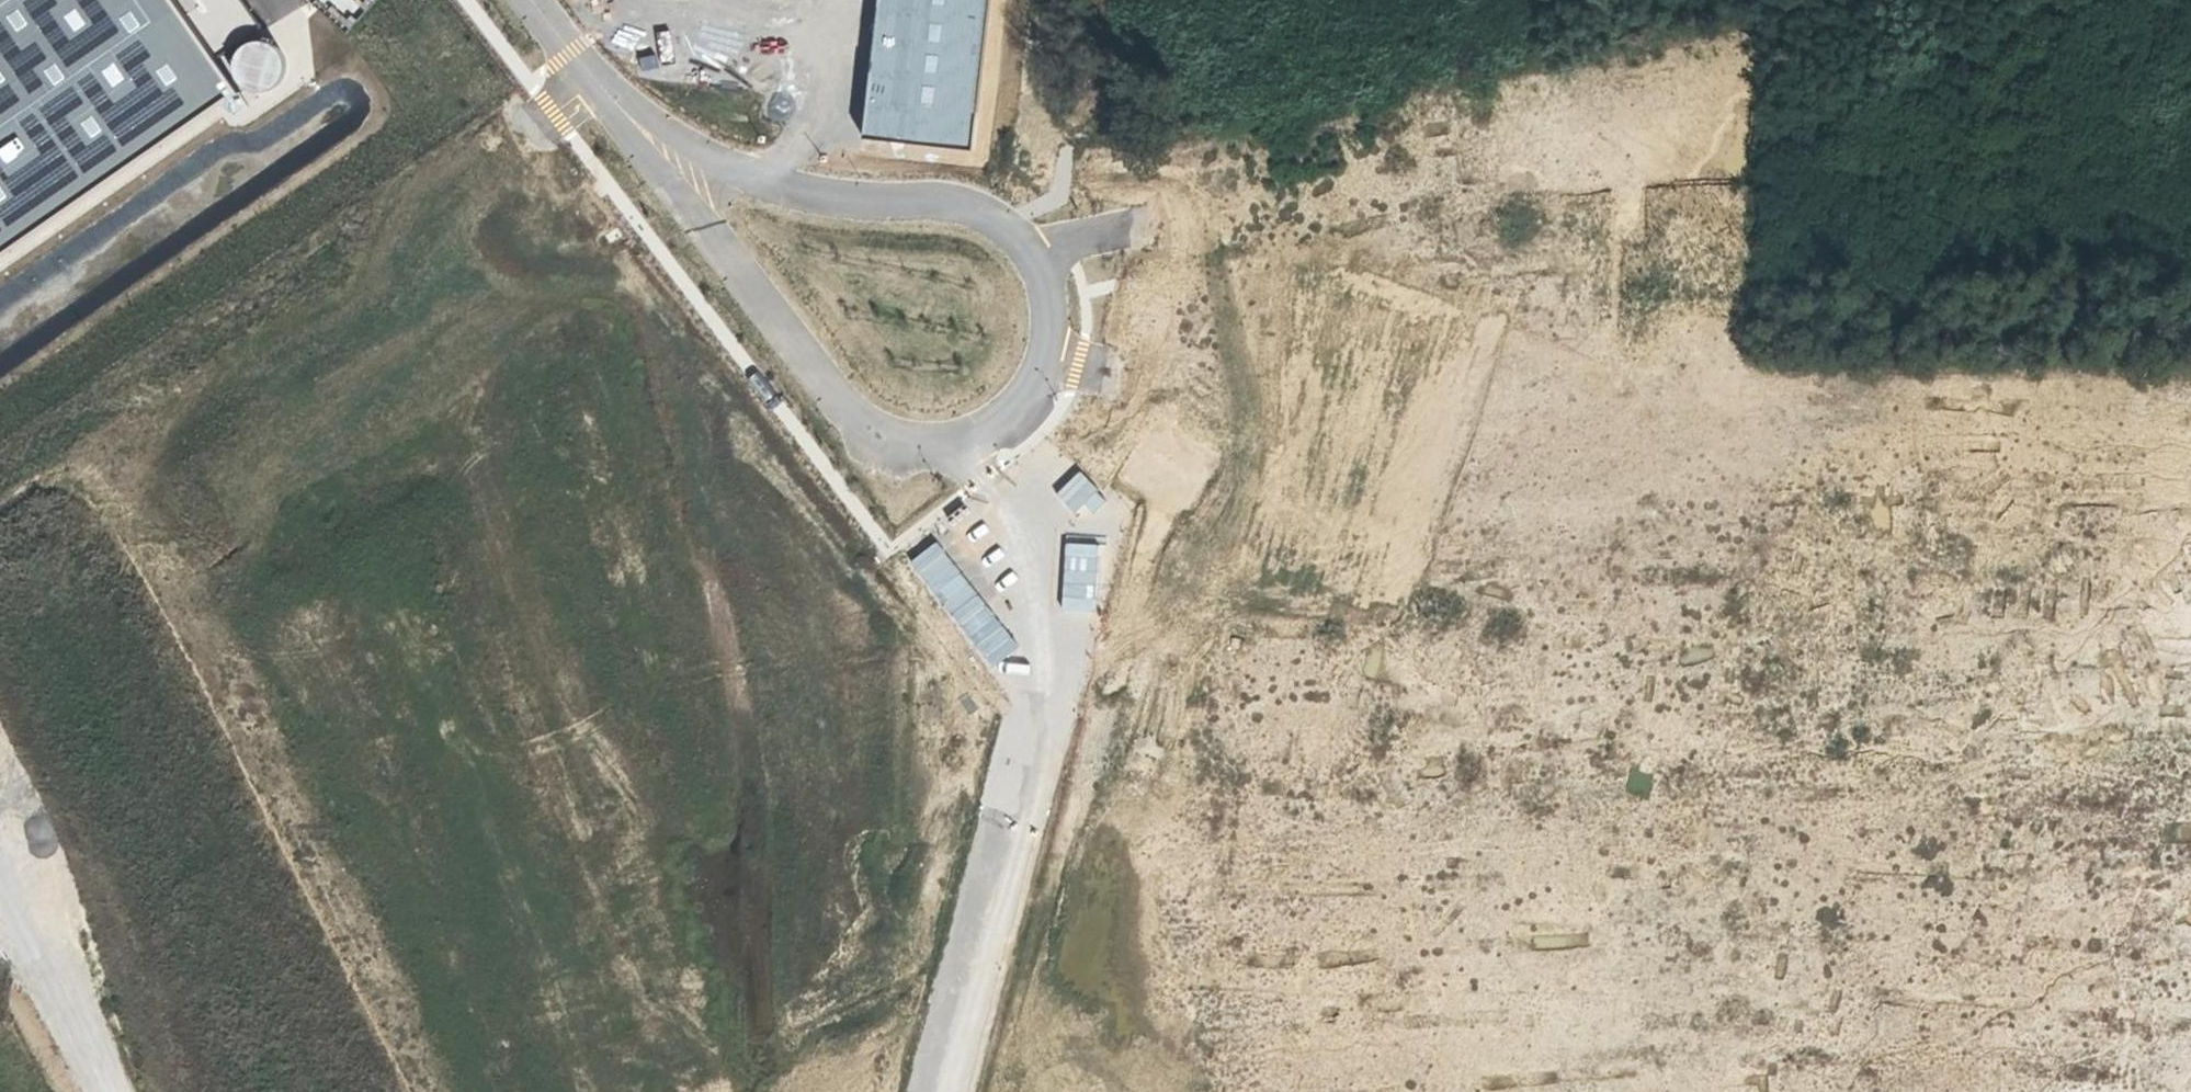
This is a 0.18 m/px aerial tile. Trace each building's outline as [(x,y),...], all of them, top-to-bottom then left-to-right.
[(235,87),(174,0),(0,0),(0,254),(235,87)] [(863,134),(970,146),(986,0),(877,0),(863,134)]
